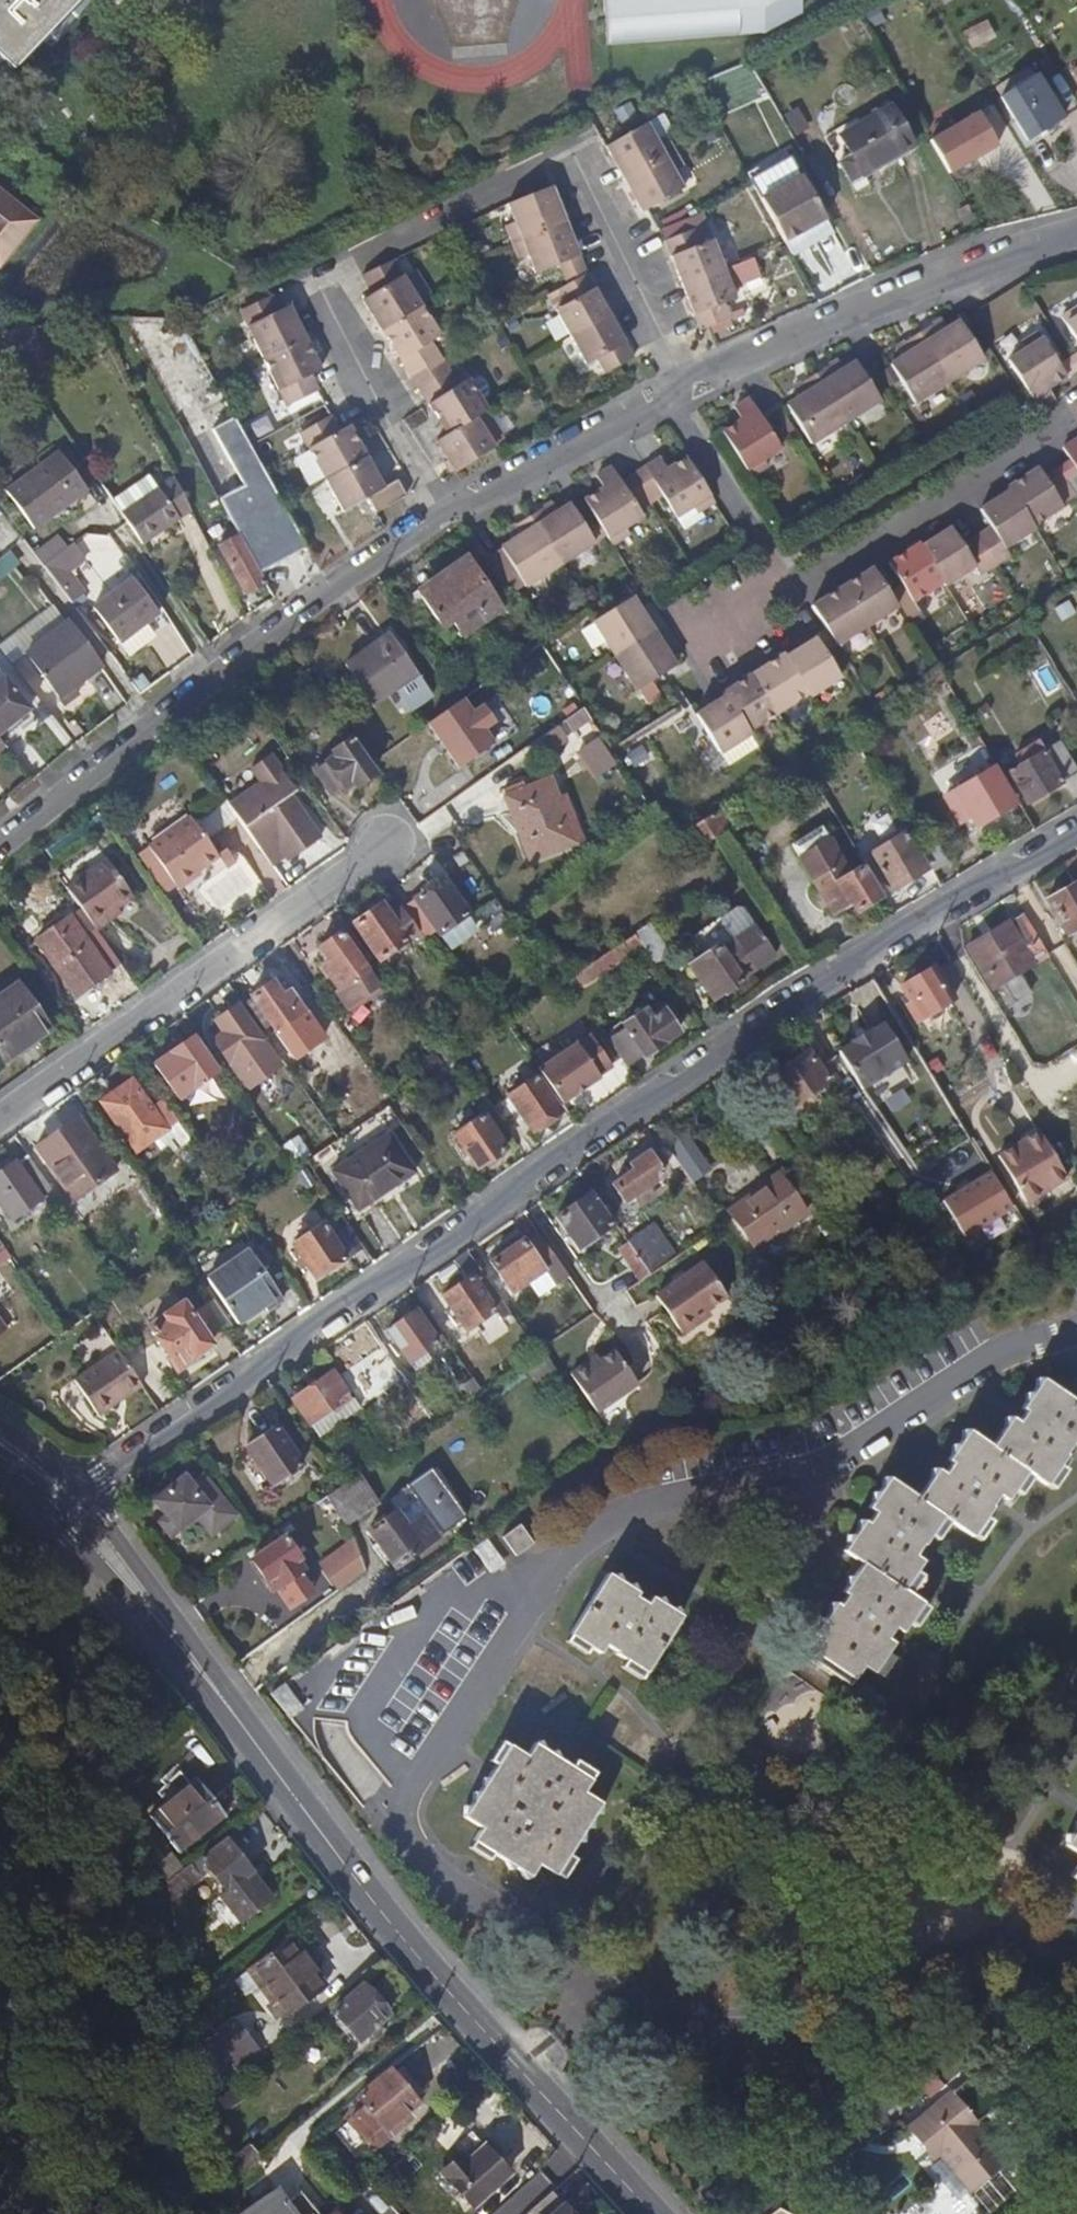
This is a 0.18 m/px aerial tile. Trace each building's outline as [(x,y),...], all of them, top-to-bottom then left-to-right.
[(10,67),(73,0),(0,0),(0,57),(10,67)] [(604,49),(761,33),(798,13),(797,0),(599,0),(604,49)] [(1031,137),(1068,115),(1042,73),(1006,94),(1031,137)] [(863,173),(912,144),(890,106),(842,134),(853,155),(841,162),(850,178),(862,170),(863,173)] [(604,147),(621,177),(677,149),(669,135),(661,139),(651,121),(604,147)] [(677,171),(686,166),(677,149),(621,177),(639,212),(646,208),(685,188),(677,171)] [(760,198),(800,177),(791,158),(750,179),(751,181),(760,198)] [(824,220),(800,177),(760,198),(783,242),(824,220)] [(509,239),(564,219),(551,186),(512,199),(505,202),(511,219),(502,223),(509,239)] [(4,274),(42,228),(5,196),(0,193),(0,271),(4,274)] [(555,264),(578,256),(564,219),(509,239),(515,258),(526,255),(533,272),(555,264)] [(831,234),(824,220),(783,242),(785,246),(791,256),(831,234)] [(680,285),(721,270),(710,241),(698,245),(691,226),(661,238),(680,285)] [(585,272),(578,256),(555,264),(564,283),(585,272)] [(363,297),(381,328),(421,303),(401,270),(394,257),(363,272),(371,290),(363,297)] [(751,259),(721,270),(680,285),(698,331),(706,328),(729,319),(727,314),(723,303),(733,300),(727,286),(731,284),(732,288),(758,277),(751,259)] [(552,304),(568,336),(607,316),(585,272),(564,283),(555,287),(562,300),(552,304)] [(237,305),(261,354),(304,333),(289,303),(281,306),(272,289),(237,305)] [(381,328),(414,382),(445,363),(431,341),(440,335),(421,303),(381,328)] [(1076,344),(1076,308),(1076,307),(1061,317),(1076,344)] [(742,316),(740,310),(727,314),(729,319),(730,321),(742,316)] [(607,316),(568,336),(582,362),(590,357),(598,372),(615,363),(627,357),(607,316)] [(917,336),(947,384),(981,362),(957,325),(941,334),(938,329),(930,335),(926,330),(917,336)] [(319,366),(304,333),(261,354),(283,400),(316,384),(311,371),(319,366)] [(1076,372),(1070,361),(1057,370),(1033,334),(1016,345),(1021,353),(1006,363),(1024,390),(1038,413),(1052,404),(1045,392),(1076,372)] [(914,406),(947,384),(917,336),(907,343),(910,348),(901,354),(904,358),(889,369),(914,406)] [(414,382),(446,433),(473,416),(486,409),(467,379),(458,384),(445,363),(414,382)] [(810,376),(842,426),(878,403),(861,376),(853,363),(837,374),(833,369),(826,374),(822,368),(810,376)] [(808,448),(842,426),(810,376),(800,383),(803,388),(796,393),(799,398),(783,408),(808,448)] [(758,419),(749,404),(733,415),(743,430),(723,442),(750,484),(767,474),(762,467),(781,454),(758,419)] [(295,428),(321,477),(364,454),(346,422),(337,426),(328,408),(295,428)] [(473,416),(446,433),(434,439),(453,470),(491,446),(473,416)] [(1076,441),(1062,451),(1070,463),(1076,474),(1076,442),(1076,441)] [(62,453),(57,457),(86,494),(89,492),(62,453)] [(380,484),(364,454),(321,477),(337,507),(364,492),(372,508),(403,491),(395,477),(380,484)] [(76,503),(86,494),(57,457),(9,494),(37,532),(59,515),(64,522),(81,509),(76,503)] [(668,481),(658,465),(643,473),(642,474),(660,500),(676,525),(692,515),(697,522),(715,508),(689,467),(668,481)] [(621,486),(610,469),(594,479),(603,494),(583,505),(582,506),(609,547),(626,536),(624,533),(642,520),(638,513),(621,486)] [(1010,493),(1034,530),(1076,503),(1076,499),(1059,470),(1044,480),(1037,471),(1008,490),(1010,493)] [(638,513),(660,500),(642,474),(621,486),(638,513)] [(174,477),(152,492),(141,475),(108,498),(140,545),(191,510),(174,477)] [(224,512),(237,537),(257,574),(304,547),(272,487),(253,496),(254,498),(224,512)] [(990,529),(976,538),(998,572),(1012,562),(1006,555),(1036,535),(1034,530),(1010,493),(979,513),(990,529)] [(540,517),(536,512),(526,519),(557,566),(592,542),(573,512),(568,504),(552,516),(548,511),(540,517)] [(557,566),(526,519),(514,528),(517,532),(510,537),(513,542),(498,552),(522,589),(557,566)] [(951,530),(921,550),(944,588),(947,592),(979,572),(985,580),(998,572),(976,538),(962,548),(951,530)] [(71,571),(84,562),(63,533),(34,552),(68,601),(84,590),(71,571)] [(245,595),(263,585),(257,574),(237,537),(218,547),(245,595)] [(915,607),(944,588),(921,550),(919,547),(889,566),(902,586),(887,595),(887,596),(895,610),(907,627),(922,617),(915,607)] [(509,597),(522,589),(498,552),(494,555),(485,561),(509,597)] [(459,635),(498,606),(460,554),(440,569),(446,577),(418,596),(439,625),(447,619),(459,635)] [(418,596),(446,577),(440,569),(413,589),(418,596)] [(873,573),(843,592),(866,629),(895,610),(887,596),(887,595),(873,573)] [(118,646),(157,615),(133,582),(94,612),(118,646)] [(837,649),(866,629),(843,592),(813,611),(827,634),(837,649)] [(626,599),(590,622),(612,656),(660,624),(653,614),(648,617),(642,608),(635,613),(626,599)] [(100,666),(68,623),(26,655),(63,705),(76,695),(71,688),(100,666)] [(660,624),(612,656),(637,693),(671,670),(661,654),(669,649),(663,640),(668,637),(660,624)] [(414,672),(386,635),(345,664),(374,702),(414,672)] [(785,661),(808,697),(811,700),(842,681),(816,641),(785,661)] [(783,658),(754,677),(779,715),(808,697),(785,661),(783,658)] [(946,683),(939,671),(924,681),(931,692),(946,683)] [(29,710),(3,677),(0,680),(0,735),(29,710)] [(725,695),(726,698),(749,735),(779,715),(754,677),(725,695)] [(468,697),(423,730),(455,774),(500,741),(468,697)] [(749,735),(726,698),(713,707),(696,718),(721,757),(751,737),(749,735)] [(573,731),(591,719),(583,708),(566,720),(573,731)] [(355,786),(373,773),(349,740),(331,752),(334,756),(325,763),(343,788),(353,781),(355,786)] [(1045,753),(1040,744),(1016,758),(1021,767),(1010,774),(1028,804),(1076,775),(1076,774),(1059,744),(1045,753)] [(289,797),(296,793),(269,757),(252,769),(262,783),(230,806),(274,867),(286,858),(289,862),(320,841),(297,809),(291,814),(282,802),(289,797)] [(808,775),(799,760),(786,768),(795,782),(808,775)] [(325,773),(317,762),(301,773),(308,785),(325,773)] [(976,828),(1015,805),(993,769),(974,781),(960,789),(954,793),(976,828)] [(974,781),(971,775),(957,784),(960,789),(974,781)] [(560,807),(550,780),(504,798),(529,862),(567,849),(553,810),(560,807)] [(291,814),(297,809),(289,797),(282,802),(291,814)] [(567,849),(575,846),(560,807),(553,810),(567,849)] [(713,815),(724,831),(730,826),(720,810),(713,815)] [(193,874),(220,856),(191,815),(149,843),(174,880),(190,869),(193,874)] [(703,844),(724,831),(713,815),(693,828),(703,844)] [(904,836),(908,833),(897,815),(889,820),(900,838),(904,836)] [(829,839),(820,826),(791,845),(799,857),(829,839)] [(890,890),(925,870),(904,836),(900,838),(869,856),(890,890)] [(850,874),(829,839),(799,857),(832,913),(850,902),(856,912),(879,898),(861,868),(850,874)] [(932,873),(947,864),(932,840),(917,849),(932,873)] [(1061,866),(1073,885),(1076,883),(1076,856),(1061,866)] [(81,908),(96,929),(110,919),(108,916),(133,898),(107,862),(68,889),(81,908)] [(414,900),(416,903),(405,911),(419,930),(420,932),(424,937),(435,928),(439,934),(466,913),(442,879),(414,900)] [(1076,931),(1076,883),(1073,885),(1046,901),(1067,937),(1076,931)] [(419,930),(405,911),(404,912),(392,920),(380,903),(352,923),(378,961),(419,930)] [(77,996),(122,965),(96,929),(81,908),(36,940),(77,996)] [(741,909),(735,909),(692,939),(705,956),(688,969),(712,1002),(721,994),(723,996),(741,982),(740,981),(776,956),(741,909)] [(1048,957),(1021,915),(966,949),(992,992),(1002,986),(1014,1006),(1030,995),(1018,975),(1048,957)] [(649,922),(631,935),(633,937),(641,949),(650,960),(667,948),(649,922)] [(380,987),(339,932),(319,947),(329,961),(334,967),(326,974),(325,974),(337,988),(335,991),(348,1006),(360,996),(366,998),(380,987)] [(627,958),(641,949),(633,937),(619,947),(627,958)] [(334,967),(329,961),(321,969),(326,974),(334,967)] [(953,1000),(934,969),(902,987),(912,1003),(921,1018),(953,1000)] [(538,1001),(549,993),(542,984),(531,992),(538,1001)] [(17,985),(0,997),(0,1055),(4,1062),(50,1030),(17,985)] [(281,1005),(278,1000),(267,985),(252,997),(253,998),(245,1004),(264,1030),(271,1025),(277,1033),(305,1013),(294,997),(281,1005)] [(294,997),(289,991),(278,1000),(281,1005),(294,997)] [(915,1022),(921,1018),(912,1003),(906,1007),(915,1022)] [(229,1063),(260,1039),(235,1006),(215,1021),(223,1032),(228,1039),(218,1046),(229,1063)] [(672,1024),(678,1021),(669,1009),(664,1009),(662,1010),(672,1024)] [(651,1019),(644,1010),(609,1033),(615,1040),(611,1042),(628,1067),(643,1056),(645,1058),(679,1034),(672,1024),(662,1010),(651,1019)] [(862,1090),(907,1061),(882,1025),(870,1033),(868,1031),(850,1043),(852,1045),(838,1053),(862,1090)] [(218,1046),(228,1039),(223,1032),(213,1040),(218,1046)] [(215,1072),(191,1038),(161,1059),(187,1092),(215,1072)] [(611,1069),(589,1038),(577,1047),(575,1046),(538,1071),(562,1106),(599,1080),(598,1079),(611,1069)] [(790,1109),(828,1083),(807,1052),(775,1073),(770,1078),(790,1109)] [(558,1112),(535,1078),(507,1098),(530,1132),(558,1112)] [(153,1109),(133,1080),(102,1103),(137,1153),(155,1141),(169,1160),(193,1142),(163,1101),(153,1109)] [(505,1149),(483,1117),(455,1137),(477,1170),(505,1149)] [(117,1172),(79,1118),(35,1148),(74,1203),(117,1172)] [(777,1150),(789,1141),(772,1118),(760,1126),(777,1150)] [(864,1143),(873,1136),(866,1127),(858,1133),(864,1143)] [(1026,1204),(1066,1180),(1038,1133),(997,1157),(1026,1204)] [(357,1211),(415,1175),(388,1134),(331,1170),(357,1211)] [(689,1138),(670,1152),(693,1183),(712,1169),(689,1138)] [(50,1189),(27,1154),(16,1162),(14,1160),(0,1170),(0,1198),(13,1216),(50,1189)] [(624,1204),(664,1177),(649,1156),(632,1167),(636,1173),(614,1188),(624,1204)] [(911,1193),(903,1182),(898,1174),(888,1180),(902,1199),(911,1193)] [(806,1214),(779,1176),(762,1187),(764,1190),(730,1213),(755,1249),(806,1214)] [(612,1227),(592,1196),(557,1220),(578,1251),(612,1227)] [(346,1259),(324,1226),(294,1245),(317,1279),(346,1259)] [(557,1262),(537,1233),(526,1242),(525,1241),(492,1263),(513,1293),(547,1269),(557,1262)] [(1030,1260),(1021,1245),(1008,1252),(1017,1267),(1030,1260)] [(650,1275),(629,1246),(619,1252),(640,1282),(650,1275)] [(261,1268),(267,1265),(257,1249),(210,1280),(240,1325),(266,1307),(268,1311),(282,1301),(261,1268)] [(492,1307),(501,1300),(467,1252),(453,1262),(467,1281),(444,1297),(468,1332),(496,1312),(492,1307)] [(566,1274),(557,1262),(547,1269),(557,1282),(566,1274)] [(703,1316),(727,1301),(704,1268),(657,1299),(683,1339),(700,1328),(695,1322),(703,1316)] [(577,1309),(585,1303),(573,1285),(565,1291),(577,1309)] [(502,1320),(510,1314),(501,1300),(492,1307),(496,1312),(502,1320)] [(582,1315),(590,1309),(585,1303),(577,1309),(582,1315)] [(193,1319),(182,1305),(150,1328),(178,1368),(210,1346),(209,1344),(224,1333),(207,1307),(193,1319)] [(437,1343),(416,1312),(388,1331),(410,1361),(437,1343)] [(700,1328),(707,1322),(703,1316),(695,1322),(700,1328)] [(10,1328),(0,1317),(0,1337),(10,1328)] [(417,1372),(444,1354),(437,1343),(410,1361),(417,1372)] [(137,1384),(115,1351),(72,1380),(97,1417),(118,1404),(115,1399),(137,1384)] [(598,1412),(638,1385),(616,1352),(603,1361),(591,1369),(587,1363),(572,1374),(598,1412)] [(603,1361),(599,1356),(587,1363),(591,1369),(603,1361)] [(464,1383),(472,1378),(463,1365),(455,1370),(464,1383)] [(352,1400),(332,1373),(298,1396),(285,1379),(272,1387),(289,1410),(296,1404),(311,1425),(336,1408),(337,1410),(352,1400)] [(1035,1374),(1015,1403),(1020,1407),(1017,1412),(1013,1417),(1007,1412),(986,1443),(961,1427),(941,1456),(946,1459),(942,1465),(938,1472),(931,1467),(910,1498),(882,1478),(862,1507),(869,1512),(866,1517),(861,1523),(858,1521),(838,1551),(858,1564),(838,1595),(842,1597),(838,1603),(835,1608),(829,1605),(809,1634),(818,1641),(809,1653),(847,1679),(856,1666),(865,1672),(885,1643),(882,1641),(886,1636),(890,1630),(896,1634),(916,1603),(895,1589),(915,1559),(908,1554),(912,1547),(916,1542),(919,1545),(939,1515),(967,1535),(988,1505),(985,1502),(989,1496),(993,1490),(1001,1496),(1021,1466),(1041,1480),(1062,1449),(1059,1447),(1063,1442),(1066,1437),(1074,1443),(1076,1439),(1076,1402),(1035,1374)] [(140,1389),(137,1384),(115,1399),(118,1404),(140,1389)] [(273,1488),(303,1467),(278,1429),(247,1450),(273,1488)] [(192,1487),(186,1478),(153,1500),(165,1515),(156,1521),(167,1536),(219,1499),(204,1478),(192,1487)] [(361,1501),(349,1482),(341,1488),(326,1498),(341,1518),(352,1510),(351,1508),(361,1501)] [(423,1550),(408,1528),(396,1512),(371,1531),(397,1569),(423,1550)] [(436,1539),(422,1519),(408,1528),(423,1550),(436,1539)] [(533,1541),(521,1524),(502,1539),(515,1555),(533,1541)] [(298,1561),(301,1558),(287,1538),(254,1561),(275,1592),(279,1589),(298,1576),(305,1571),(298,1561)] [(356,1541),(355,1541),(323,1565),(341,1591),(365,1574),(356,1541)] [(505,1564),(488,1541),(474,1551),(491,1574),(505,1564)] [(634,1589),(605,1571),(567,1630),(596,1649),(600,1642),(608,1646),(613,1650),(612,1652),(642,1671),(678,1613),(648,1594),(644,1601),(631,1593),(634,1589)] [(292,1608),(310,1595),(298,1576),(279,1589),(292,1608)] [(581,1796),(526,1759),(517,1772),(499,1760),(485,1781),(452,1831),(471,1843),(462,1857),(517,1893),(526,1879),(544,1891),(568,1854),(590,1819),(573,1808),(581,1796)] [(225,1812),(198,1778),(152,1814),(181,1849),(225,1812)] [(1065,1847),(1076,1855),(1076,1829),(1065,1847)] [(252,1868),(228,1838),(202,1860),(225,1890),(252,1868)] [(172,1898),(201,1876),(191,1862),(169,1880),(172,1898)] [(195,1917),(191,1911),(177,1921),(178,1928),(195,1917)] [(207,1935),(204,1931),(196,1937),(199,1941),(207,1935)] [(310,1971),(284,1939),(248,1970),(273,2003),(268,2006),(277,2017),(281,2013),(283,2016),(310,1993),(314,1993),(316,1992),(318,1990),(320,1989),(323,1984),(323,1982),(323,1979),(322,1977),(320,1974),(315,1971),(312,1971),(310,1971)] [(357,2038),(387,2012),(362,1983),(333,2008),(357,2038)] [(254,2043),(235,2019),(213,2038),(220,2071),(254,2043)] [(420,2090),(399,2066),(392,2071),(413,2096),(420,2090)] [(388,2067),(358,2091),(366,2101),(387,2125),(398,2116),(406,2109),(416,2100),(413,2096),(392,2071),(388,2067)] [(402,2121),(398,2116),(387,2125),(366,2101),(348,2116),(373,2145),(402,2121)] [(980,2131),(956,2101),(910,2139),(927,2159),(933,2154),(959,2184),(994,2156),(976,2135),(980,2131)] [(402,2121),(410,2114),(406,2109),(398,2116),(402,2121)] [(508,2173),(483,2144),(477,2149),(466,2159),(461,2153),(441,2171),(473,2205),(508,2173)] [(277,2188),(239,2213),(316,2213),(298,2192),(287,2201),(277,2188)] [(550,2190),(524,2213),(572,2213),(550,2190)]
